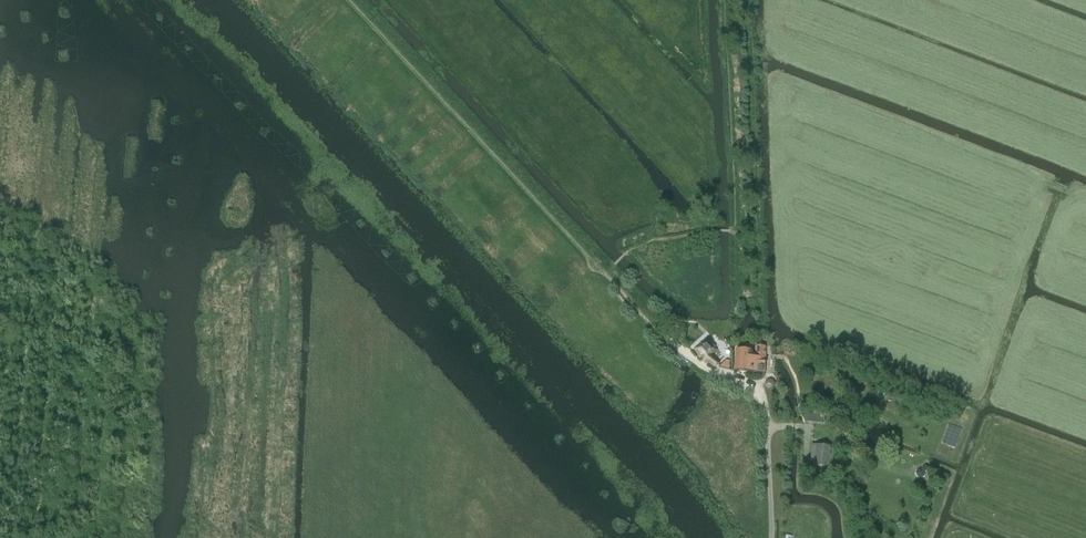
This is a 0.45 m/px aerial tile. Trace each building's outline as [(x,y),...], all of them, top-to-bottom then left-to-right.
[(707,338),(695,349),(706,360),(715,368),(719,364),(711,355),(717,349),(707,338)] [(737,349),(735,371),(765,373),(766,346),(757,346),(756,357),(752,356),(752,350),(737,349)] [(825,430),(825,413),(812,413),(811,430),(825,430)] [(831,446),(812,444),(810,461),(814,461),(814,466),(833,468),(835,454),(830,454),(831,446)] [(921,468),(915,471),(919,479),(925,475),(921,468)]
